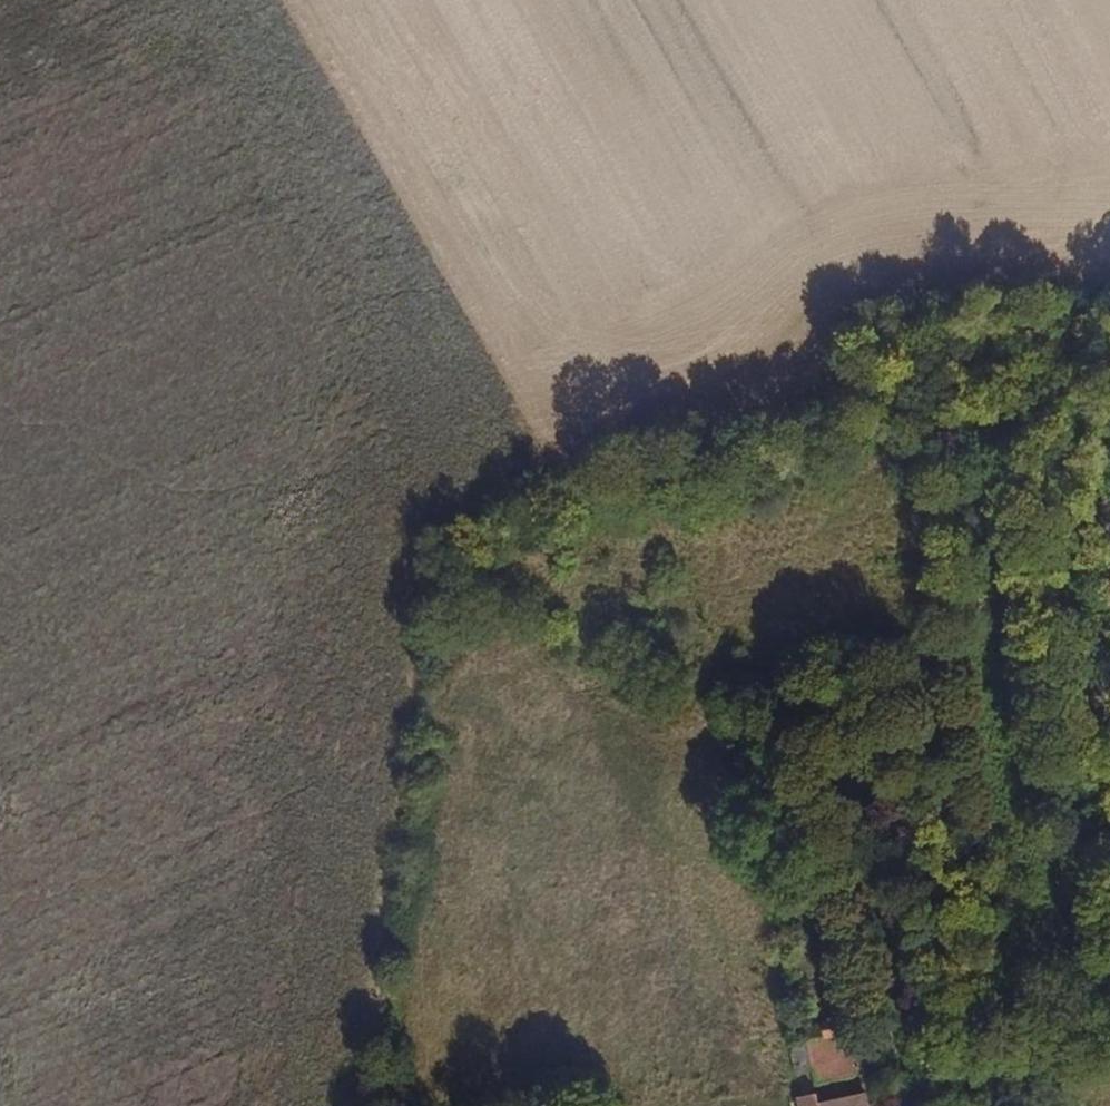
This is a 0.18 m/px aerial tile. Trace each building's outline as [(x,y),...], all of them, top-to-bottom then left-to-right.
[(849,1075),(837,1021),(798,1030),(800,1040),(808,1073),(810,1084),(849,1075)] [(808,1073),(800,1040),(789,1043),(797,1075),(808,1073)] [(797,1075),(789,1043),(782,1044),(789,1076),(797,1075)] [(860,1094),(838,1098),(836,1091),(803,1099),(804,1105),(863,1105),(860,1094)]
